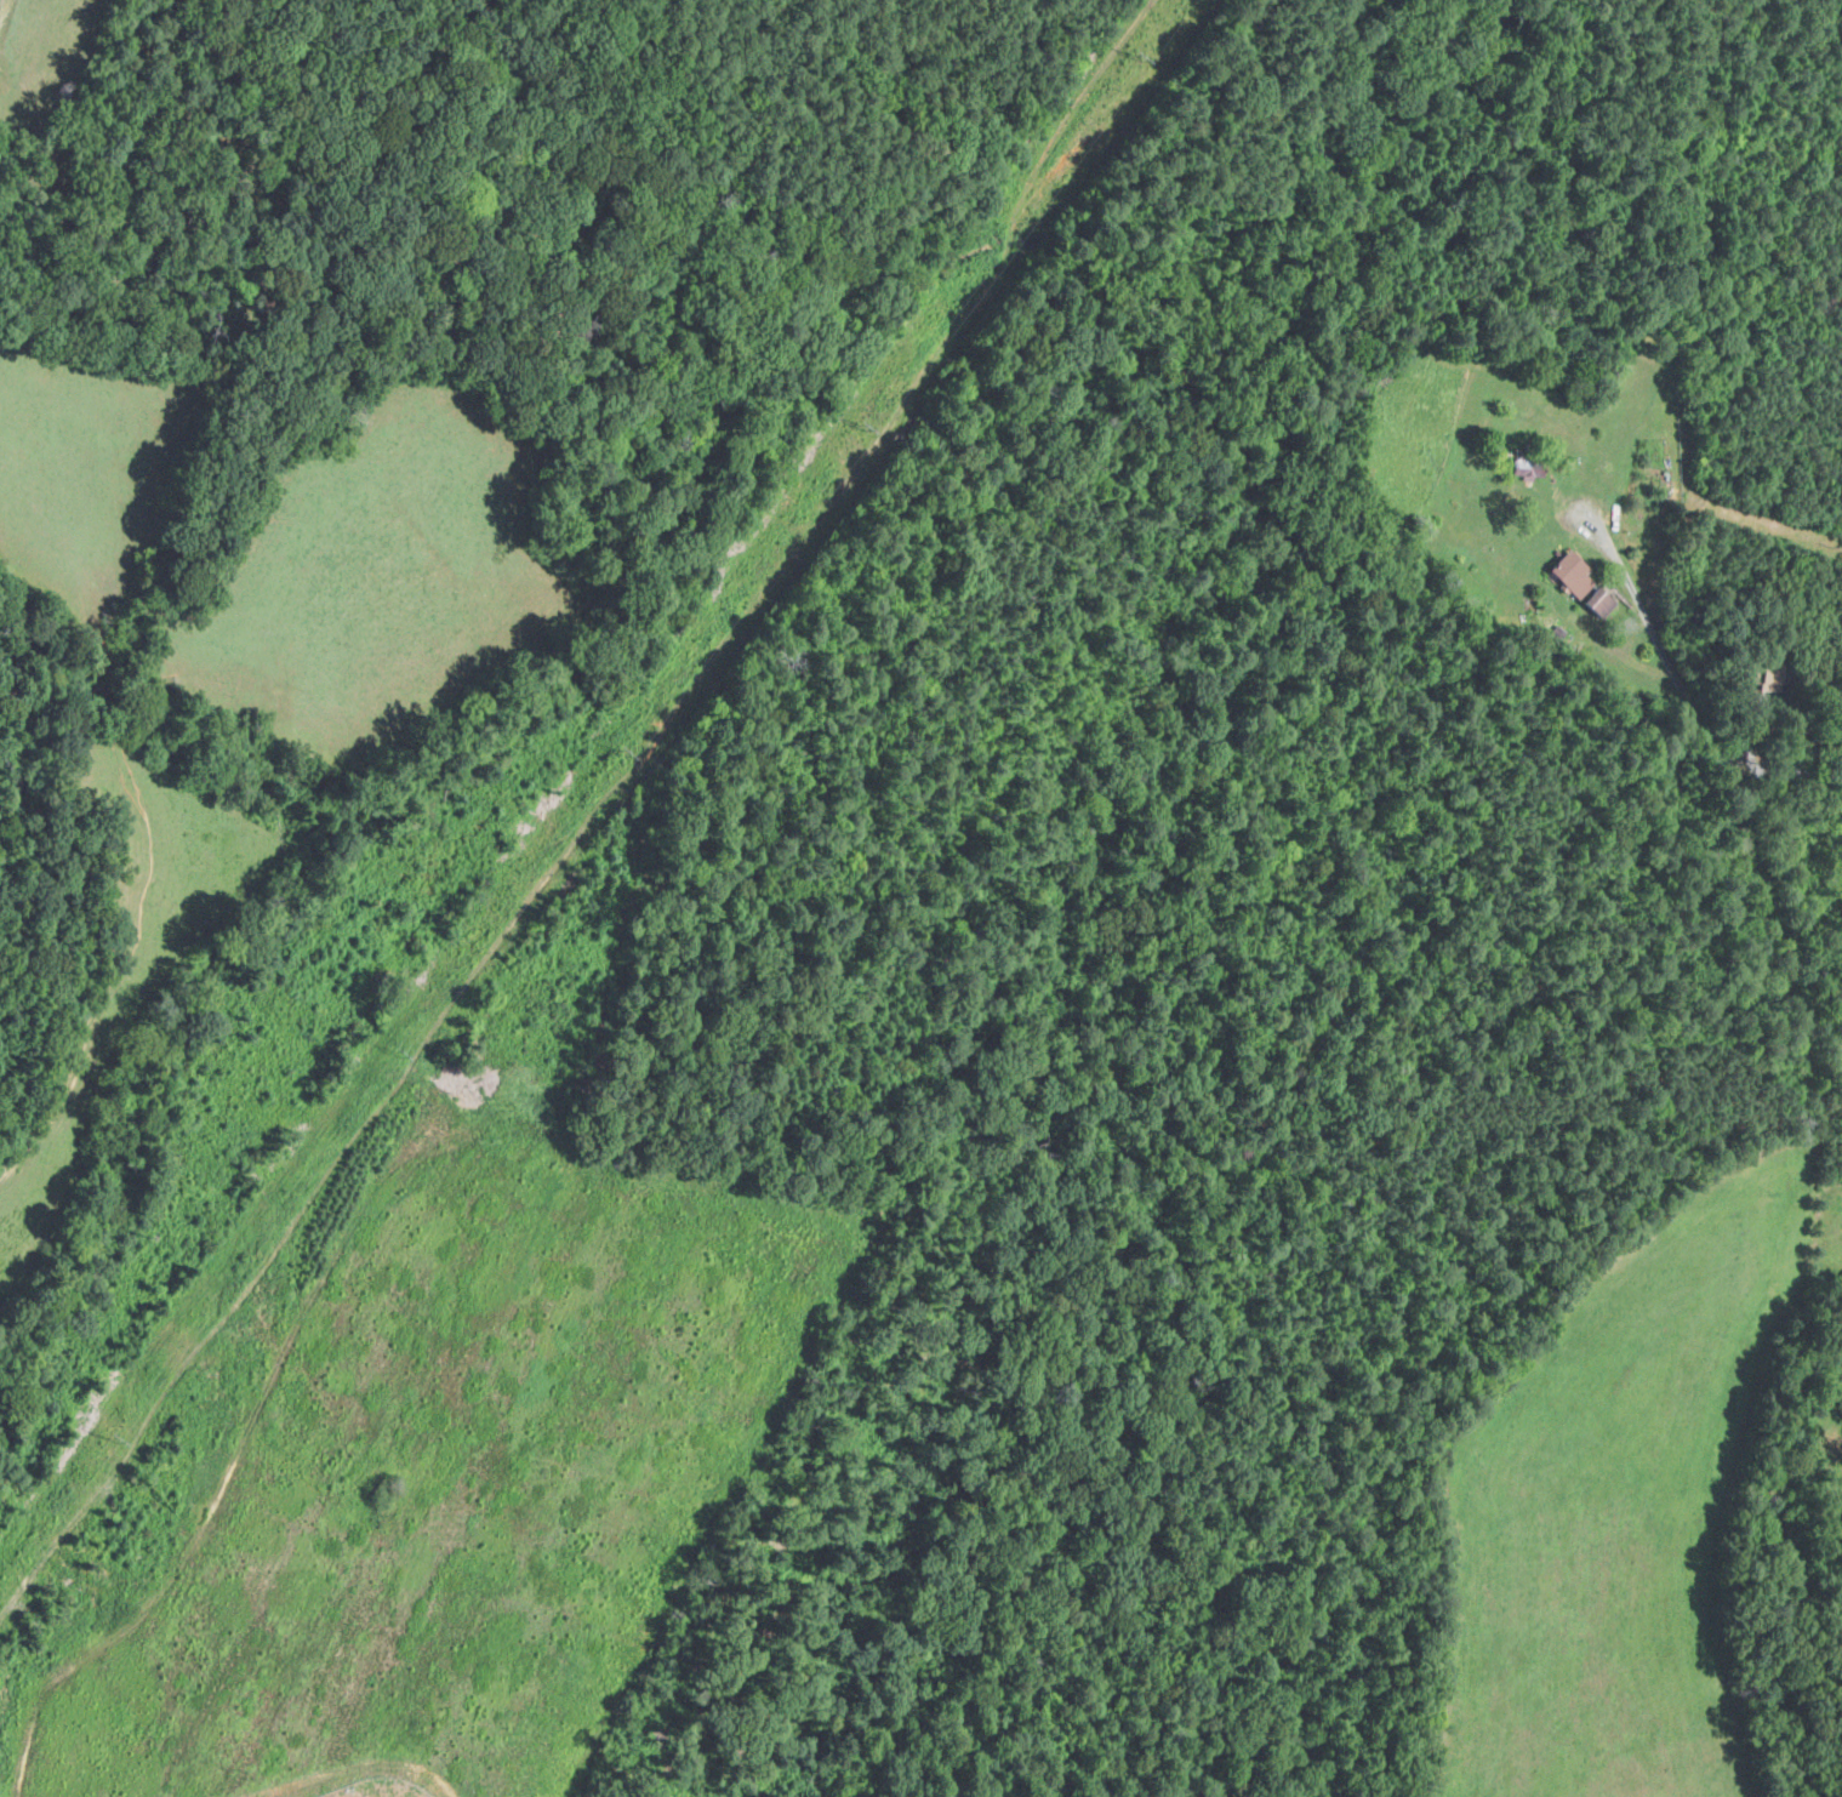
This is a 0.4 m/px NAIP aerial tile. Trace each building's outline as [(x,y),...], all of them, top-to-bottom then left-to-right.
[(1591,565),(1575,549),(1554,569),(1580,597),(1596,583),(1585,571),(1591,565)] [(1620,602),(1603,586),(1587,604),(1605,619),(1620,602)]
